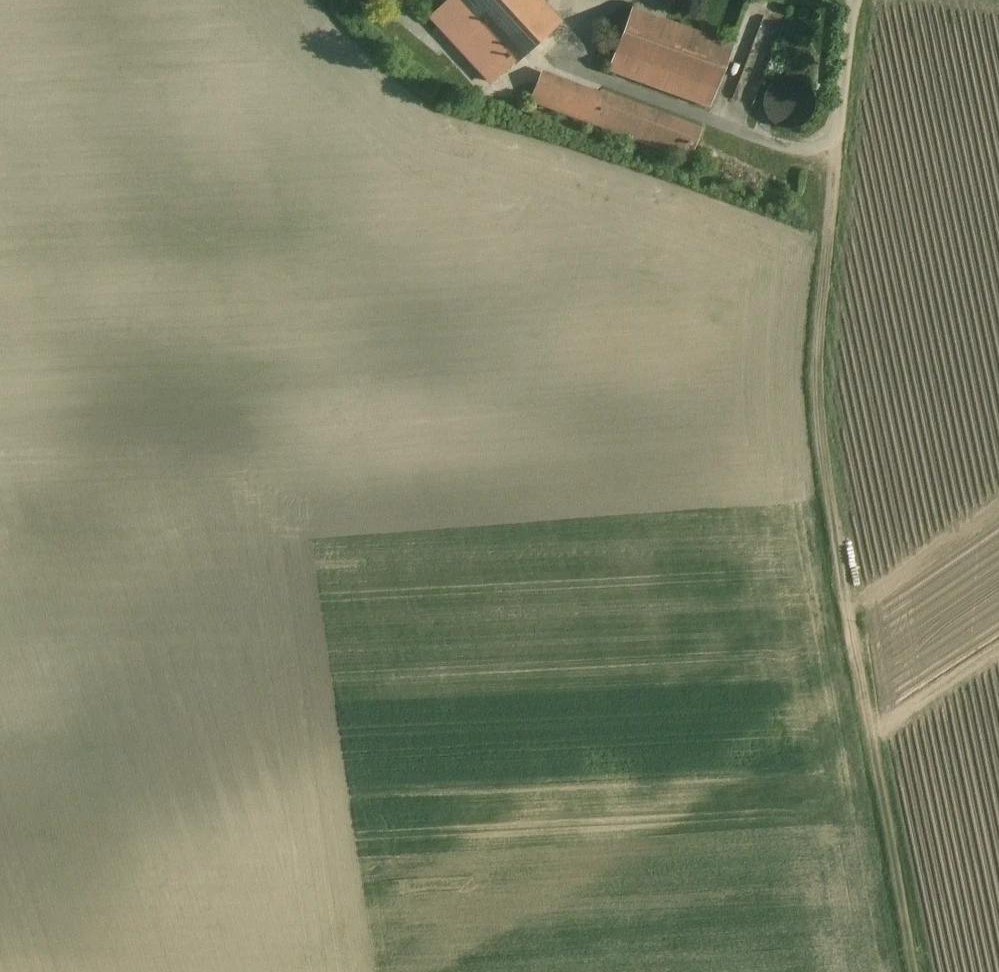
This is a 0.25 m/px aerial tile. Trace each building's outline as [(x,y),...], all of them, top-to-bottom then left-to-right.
[(516,63),(561,20),(542,0),(457,0),(516,63)] [(731,44),(631,8),(609,69),(709,106),(731,44)] [(701,132),(541,73),(530,104),(689,163),(701,132)]
